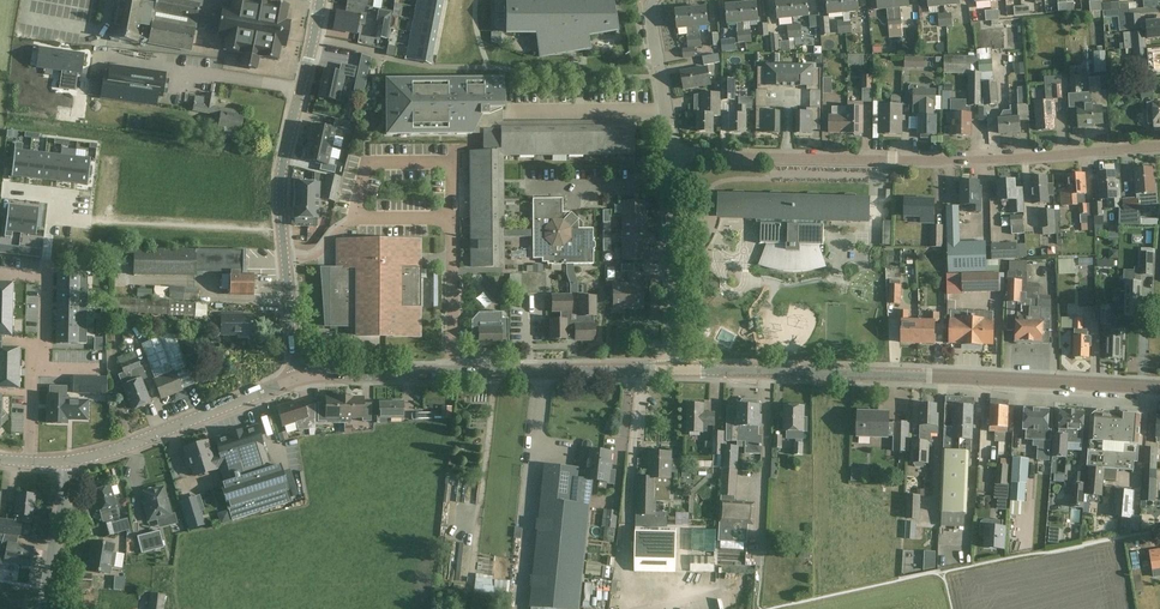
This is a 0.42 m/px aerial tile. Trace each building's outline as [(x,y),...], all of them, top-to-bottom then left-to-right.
[(203,6),(177,0),(121,0),(113,37),(140,43),(141,41),(150,43),(150,44),(193,52),(203,6)] [(226,36),(225,51),(243,55),(241,67),(256,69),(259,57),(278,61),(280,47),(285,48),(290,23),(285,22),(288,5),(270,2),(271,0),(234,0),(231,12),(222,10),(217,34),(226,36)] [(440,12),(443,0),(417,0),(416,7),(440,12)] [(504,0),(495,0),(495,12),(504,12),(504,0)] [(507,32),(543,32),(546,49),(566,46),(575,44),(586,42),(585,36),(615,31),(612,14),(609,15),(609,6),(609,0),(507,0),(507,32)] [(791,0),(787,0),(776,1),(777,19),(793,17),(791,0)] [(793,17),(808,16),(807,0),(791,0),(793,17)] [(842,0),(827,0),(828,14),(843,13),(842,0)] [(843,13),(844,23),(849,22),(848,12),(859,11),(857,0),(842,0),(843,13)] [(893,0),(878,0),(872,1),(873,11),(887,9),(888,17),(894,16),(893,0)] [(900,8),(909,7),(909,0),(893,0),(894,16),(901,16),(900,8)] [(944,0),(928,0),(929,8),(944,7),(944,0)] [(1120,2),(1103,4),(1104,11),(1120,9),(1120,4),(1120,2)] [(741,4),(743,22),(758,21),(756,3),(741,4)] [(1060,12),(1067,12),(1067,3),(1059,4),(1060,12)] [(1074,3),(1073,3),(1067,3),(1067,12),(1075,11),(1074,3)] [(1121,17),(1130,16),(1129,10),(1128,3),(1120,4),(1120,9),(1121,17)] [(361,6),(348,4),(347,13),(337,11),(333,29),(356,34),(361,6)] [(743,22),(741,4),(726,6),(727,23),(737,22),(738,32),(743,32),(743,22)] [(1015,16),(1022,15),(1021,6),(1014,7),(1015,16)] [(1029,6),(1021,6),(1022,15),(1030,14),(1029,6)] [(413,20),(438,25),(440,12),(416,7),(413,20)] [(699,34),(698,26),(707,25),(706,7),(691,9),(693,35),(699,34)] [(693,35),(691,9),(676,10),(677,28),(687,27),(688,35),(693,35)] [(1118,17),(1121,17),(1120,9),(1104,11),(1103,11),(1103,19),(1118,17)] [(391,13),(378,11),(376,22),(388,24),(391,13)] [(857,13),(857,35),(866,35),(866,13),(857,13)] [(1141,14),(1140,15),(1130,16),(1121,17),(1118,17),(1119,30),(1131,29),(1131,30),(1143,29),(1142,23),(1141,14)] [(894,16),(888,17),(890,38),(896,37),(894,16)] [(901,16),(894,16),(896,37),(903,37),(901,16)] [(830,35),(829,18),(819,19),(821,36),(830,35)] [(411,33),(435,38),(438,25),(413,20),(411,33)] [(1133,48),(1146,47),(1145,39),(1159,38),(1159,21),(1142,23),(1143,29),(1143,31),(1126,33),(1127,49),(1133,48)] [(768,36),(768,24),(758,25),(759,37),(768,36)] [(435,38),(411,33),(408,46),(433,51),(435,38)] [(719,46),(718,33),(708,34),(709,47),(719,46)] [(779,51),(778,34),(770,35),(771,52),(779,51)] [(721,53),(736,52),(735,39),(720,40),(721,53)] [(987,43),(973,43),(973,53),(987,53),(987,43)] [(394,56),(396,47),(388,46),(386,55),(394,56)] [(406,59),(430,64),(433,51),(408,46),(406,59)] [(1148,64),(1146,47),(1133,48),(1135,65),(1148,64)] [(683,59),(695,58),(694,49),(682,50),(683,59)] [(1094,52),(1095,73),(1107,72),(1106,51),(1094,52)] [(371,58),(362,55),(357,78),(366,80),(371,58)] [(704,66),(719,63),(718,56),(702,58),(704,66)] [(944,72),(969,72),(978,72),(978,61),(978,57),(945,56),(945,57),(944,72)] [(917,67),(917,57),(905,57),(905,67),(917,67)] [(1066,70),(1076,69),(1075,59),(1065,60),(1066,70)] [(981,72),(992,72),(991,60),(978,61),(978,72),(981,72)] [(63,99),(82,102),(86,70),(49,64),(46,82),(65,85),(63,99)] [(321,86),(318,96),(338,100),(343,75),(353,77),(355,68),(341,65),(339,73),(324,69),(322,79),(320,86),(321,86)] [(766,86),(780,86),(780,65),(766,65),(766,68),(758,68),(758,67),(757,67),(757,90),(767,90),(766,90),(766,86)] [(780,86),(798,86),(798,65),(780,65),(780,86)] [(812,66),(798,65),(798,86),(811,86),(811,90),(810,90),(810,91),(820,91),(820,68),(819,69),(812,69),(812,66)] [(109,75),(104,74),(101,98),(155,106),(157,96),(161,97),(165,73),(110,66),(109,75)] [(710,84),(707,67),(681,72),(685,89),(710,84)] [(981,105),(981,72),(978,72),(969,72),(969,104),(981,105)] [(1012,74),(1004,75),(1006,90),(1013,89),(1012,74)] [(1062,99),(1060,74),(1052,74),(1053,87),(1052,87),(1053,94),(1053,100),(1054,100),(1062,99)] [(872,89),(872,76),(863,76),(863,89),(872,89)] [(1070,77),(1071,94),(1082,93),(1081,76),(1080,77),(1070,77)] [(438,134),(438,130),(447,130),(447,134),(456,134),(456,130),(465,130),(465,134),(472,134),(472,132),(475,132),(475,129),(495,129),(495,123),(500,123),(500,111),(502,110),(502,94),(502,82),(492,83),(492,79),(482,79),(482,83),(474,83),(474,79),(464,79),(464,83),(456,83),(456,79),(446,79),(446,83),(438,83),(438,79),(428,79),(428,83),(420,83),(420,79),(386,79),(386,135),(402,134),(402,130),(411,130),(411,134),(420,134),(420,130),(429,130),(429,134),(438,134)] [(735,102),(735,80),(721,80),(721,102),(735,102)] [(1092,124),(1102,123),(1101,109),(1107,108),(1106,94),(1101,94),(1100,80),(1089,81),(1090,95),(1068,97),(1069,111),(1077,110),(1078,127),(1085,127),(1093,127),(1092,124)] [(881,99),(881,82),(873,82),(873,99),(881,99)] [(983,84),(985,105),(998,104),(996,83),(983,84)] [(909,87),(909,91),(911,94),(914,94),(913,105),(916,105),(916,117),(919,117),(918,134),(920,134),(920,138),(928,138),(928,135),(934,135),(934,117),(933,117),(933,109),(935,109),(935,90),(919,89),(919,87),(916,84),(912,84),(909,87)] [(1152,87),(1141,87),(1141,97),(1152,97),(1152,87)] [(218,129),(223,130),(222,136),(238,139),(242,119),(237,118),(238,111),(213,107),(215,95),(207,93),(206,99),(195,97),(194,103),(193,111),(216,115),(215,119),(219,120),(218,129)] [(696,114),(696,131),(712,132),(712,116),(719,116),(719,94),(701,94),(701,106),(695,106),(695,114),(696,114)] [(1055,115),(1054,100),(1053,100),(1053,94),(1047,95),(1047,101),(1035,102),(1038,131),(1055,130),(1054,115),(1055,115)] [(901,104),(901,96),(891,95),(891,103),(901,104)] [(961,120),(970,121),(970,114),(969,114),(969,107),(966,107),(966,100),(951,100),(950,113),(946,113),(945,123),(951,123),(961,123),(961,120)] [(1147,111),(1148,124),(1154,123),(1155,128),(1159,127),(1159,103),(1159,101),(1153,102),(1153,105),(1147,105),(1147,111)] [(900,134),(901,105),(879,105),(879,134),(900,134)] [(765,106),(755,106),(755,129),(756,129),(756,128),(763,129),(763,132),(778,132),(778,111),(764,111),(764,107),(765,107),(765,106)] [(1010,107),(1010,111),(1003,111),(998,120),(999,133),(1019,132),(1018,121),(1028,121),(1027,106),(1010,107)] [(739,115),(729,114),(729,131),(745,132),(745,107),(739,107),(739,115)] [(819,118),(819,107),(809,107),(809,108),(810,108),(810,112),(796,112),(796,132),(810,133),(810,129),(818,130),(819,130),(819,118)] [(828,132),(846,133),(846,108),(831,108),(831,116),(828,116),(828,132)] [(862,108),(846,108),(846,133),(853,133),(854,136),(859,136),(860,134),(861,134),(862,108)] [(986,120),(985,108),(978,108),(978,120),(986,120)] [(905,110),(906,132),(915,131),(914,110),(905,110)] [(334,119),(333,127),(348,130),(349,122),(334,119)] [(970,135),(970,121),(961,120),(961,123),(951,123),(950,134),(970,135)] [(548,264),(567,264),(567,273),(571,285),(571,295),(577,295),(577,283),(573,271),(573,264),(593,264),(593,249),(595,248),(595,242),(593,241),(593,228),(574,228),(574,222),(567,215),(563,215),(563,198),(532,199),(532,230),(503,230),(502,155),(633,154),(633,122),(500,123),(495,123),(495,129),(475,129),(475,132),(483,132),(483,152),(470,152),(471,267),(503,267),(503,237),(532,237),(533,258),(543,258),(543,261),(548,261),(548,264)] [(312,124),(308,142),(331,147),(335,129),(321,126),(322,124),(315,123),(314,125),(312,124)] [(331,147),(308,142),(306,150),(304,149),(303,157),(305,157),(304,160),(321,163),(319,170),(333,173),(335,166),(327,164),(331,147)] [(30,152),(15,150),(15,149),(14,149),(11,177),(12,177),(12,176),(27,178),(30,152)] [(42,179),(45,153),(30,152),(27,178),(42,179)] [(45,153),(42,179),(57,181),(60,155),(45,153)] [(60,155),(57,181),(72,183),(75,157),(60,155)] [(86,185),(88,185),(91,158),(90,158),(75,157),(72,183),(87,185),(86,185)] [(371,193),(387,193),(387,165),(372,165),(371,193)] [(1146,204),(1145,193),(1154,192),(1153,168),(1150,168),(1150,166),(1148,165),(1144,165),(1142,167),(1142,169),(1135,169),(1135,170),(1132,170),(1133,179),(1136,179),(1138,198),(1123,199),(1120,199),(1120,218),(1140,216),(1139,205),(1146,204)] [(1098,172),(1100,199),(1116,198),(1114,171),(1098,172)] [(314,183),(318,183),(324,183),(326,175),(315,172),(314,183)] [(1067,175),(1068,192),(1061,193),(1061,207),(1078,206),(1078,203),(1080,203),(1080,194),(1086,193),(1084,174),(1067,175)] [(324,183),(318,183),(318,197),(321,197),(321,198),(335,201),(341,178),(326,175),(324,183)] [(1031,178),(1033,204),(1049,203),(1048,196),(1053,195),(1052,185),(1047,185),(1047,177),(1031,178)] [(1023,190),(1015,190),(1014,190),(1013,180),(998,180),(999,200),(1009,200),(1010,215),(1024,214),(1023,190)] [(318,197),(318,183),(314,183),(295,182),(293,218),(295,218),(295,226),(316,226),(316,225),(317,219),(318,197)] [(979,187),(979,182),(961,182),(961,205),(971,205),(971,212),(981,212),(981,187),(979,187)] [(868,222),(869,200),(857,200),(855,199),(855,197),(855,195),(853,195),(852,195),(850,194),(848,194),(846,195),(844,195),(844,197),(844,198),(841,199),(820,198),(818,197),(817,196),(818,194),(816,194),(814,193),(813,193),(811,193),(809,193),(807,194),(807,196),(806,197),(804,198),(783,197),(781,196),(780,195),(781,193),(779,192),(777,192),(775,192),(773,192),(772,192),(770,192),(770,194),(769,196),(767,196),(746,196),(743,195),(743,193),(743,192),(738,191),(733,191),(734,193),(733,194),(731,195),(718,195),(718,217),(756,218),(755,239),(762,239),(757,258),(768,263),(777,265),(787,266),(797,266),(806,264),(818,260),(813,241),(818,241),(819,221),(868,222)] [(932,224),(933,201),(904,200),(904,216),(921,217),(921,223),(932,224)] [(623,215),(647,215),(647,201),(623,201),(623,215)] [(1094,217),(1103,217),(1102,202),(1093,203),(1094,217)] [(8,204),(4,237),(12,238),(12,232),(20,233),(23,207),(9,205),(9,204),(8,204)] [(1079,205),(1080,214),(1088,214),(1087,204),(1079,205)] [(36,235),(39,208),(38,208),(23,207),(20,233),(35,235),(36,235)] [(999,261),(995,261),(992,262),(992,260),(991,245),(991,244),(987,245),(987,242),(960,243),(959,207),(947,207),(949,273),(999,273),(999,261)] [(1054,217),(1056,217),(1055,211),(1054,211),(1054,210),(1040,211),(1041,229),(1042,229),(1043,236),(1055,235),(1054,228),(1055,228),(1054,217)] [(1006,219),(1006,211),(998,211),(998,219),(1006,219)] [(647,215),(623,215),(623,230),(647,230),(647,215)] [(1012,235),(1025,234),(1024,226),(1023,226),(1023,217),(1010,218),(1010,227),(1011,227),(1012,235)] [(1079,234),(1089,234),(1089,225),(1079,224),(1079,234)] [(942,247),(943,226),(931,225),(930,247),(942,247)] [(647,230),(623,230),(623,244),(647,244),(647,230)] [(356,327),(356,335),(386,335),(386,336),(420,336),(420,306),(415,306),(415,270),(420,270),(420,241),(337,240),(337,249),(337,269),(330,269),(330,288),(332,288),(332,297),(330,297),(330,327),(356,327)] [(877,242),(869,242),(870,257),(878,256),(877,242)] [(506,254),(522,254),(522,244),(506,244),(506,254)] [(647,244),(623,244),(623,259),(647,259),(647,244)] [(1027,244),(991,245),(992,260),(1027,258),(1027,244)] [(0,245),(0,253),(18,255),(19,247),(0,245)] [(18,255),(39,258),(40,249),(19,247),(18,255)] [(196,271),(231,271),(239,271),(242,271),(243,251),(196,250),(133,249),(133,276),(196,276),(196,271)] [(1135,268),(1135,278),(1134,283),(1127,283),(1126,315),(1128,315),(1130,318),(1135,318),(1138,316),(1140,316),(1140,308),(1143,308),(1143,296),(1140,296),(1141,277),(1153,277),(1153,255),(1141,254),(1141,268),(1135,268)] [(1074,259),(1058,260),(1059,275),(1075,274),(1074,259)] [(1026,270),(1026,262),(1008,262),(1007,270),(1026,270)] [(252,276),(239,275),(239,271),(231,271),(231,275),(230,275),(229,294),(251,294),(252,276)] [(1039,288),(1027,288),(1028,272),(1009,271),(1007,333),(1017,333),(1017,343),(1049,344),(1052,300),(1038,299),(1039,288)] [(58,273),(58,291),(87,291),(88,273),(58,273)] [(1000,293),(999,274),(947,275),(948,296),(962,295),(962,293),(1000,293)] [(509,278),(510,291),(520,291),(520,278),(509,278)] [(160,289),(162,281),(151,279),(150,287),(160,289)] [(18,389),(19,376),(15,376),(15,369),(21,369),(21,368),(15,368),(15,361),(19,361),(19,348),(1,348),(1,336),(11,337),(11,326),(8,326),(8,319),(14,319),(14,318),(11,318),(12,309),(8,309),(8,301),(14,302),(14,301),(8,301),(8,293),(12,293),(12,283),(0,283),(0,388),(18,389)] [(628,284),(628,308),(643,307),(643,283),(628,284)] [(628,308),(628,284),(612,284),(613,308),(628,308)] [(199,288),(170,285),(169,297),(198,300),(199,288)] [(889,285),(888,305),(901,305),(902,286),(889,285)] [(151,297),(151,289),(137,288),(137,297),(151,297)] [(58,291),(58,308),(87,309),(87,291),(58,291)] [(577,295),(571,295),(552,295),(552,312),(560,312),(560,320),(550,320),(550,339),(567,339),(567,338),(575,338),(575,341),(594,341),(594,324),(593,324),(593,316),(596,316),(596,297),(579,297),(579,298),(577,298),(577,295)] [(107,298),(107,311),(168,315),(167,319),(171,319),(172,316),(195,317),(196,303),(107,298)] [(950,344),(959,344),(960,311),(954,311),(954,301),(948,301),(947,316),(951,316),(950,344)] [(58,308),(57,325),(87,326),(87,309),(58,308)] [(960,311),(959,344),(984,345),(984,343),(994,344),(994,312),(960,311)] [(902,343),(919,343),(919,322),(907,322),(907,312),(899,312),(898,322),(903,322),(902,343)] [(919,322),(919,343),(935,343),(935,322),(939,322),(940,313),(931,313),(930,322),(919,322)] [(1110,337),(1110,332),(1110,326),(1109,326),(1109,314),(1101,314),(1100,326),(1103,326),(1103,337),(1110,337)] [(221,335),(252,335),(252,315),(222,315),(221,335)] [(1075,329),(1075,337),(1074,356),(1090,357),(1090,346),(1092,346),(1092,337),(1086,337),(1087,330),(1083,330),(1083,319),(1067,318),(1067,328),(1075,329)] [(500,325),(479,325),(479,320),(471,320),(471,335),(478,335),(478,344),(501,344),(501,337),(508,337),(508,319),(500,319),(500,325)] [(57,325),(57,343),(86,344),(87,326),(57,325)] [(154,380),(173,372),(179,389),(193,384),(172,332),(140,344),(154,380)] [(1110,332),(1110,337),(1107,337),(1107,357),(1121,358),(1122,349),(1123,349),(1123,338),(1120,338),(1121,332),(1110,332)] [(134,353),(124,356),(130,371),(139,367),(134,353)] [(130,371),(124,356),(117,359),(122,374),(130,371)] [(130,371),(130,380),(141,406),(150,403),(140,379),(146,377),(142,366),(139,367),(130,371)] [(130,410),(141,406),(130,380),(130,371),(122,374),(117,376),(122,387),(121,387),(130,410)] [(173,372),(154,380),(152,380),(159,397),(179,389),(173,372)] [(105,393),(105,378),(88,377),(72,377),(72,393),(87,393),(105,393)] [(49,396),(48,423),(66,423),(67,419),(67,401),(67,396),(66,396),(66,387),(50,386),(49,396)] [(350,398),(350,389),(331,389),(332,398),(350,398)] [(344,424),(344,399),(336,398),(336,399),(326,399),(326,404),(318,404),(318,422),(326,422),(326,418),(338,418),(338,424),(344,424)] [(353,399),(344,399),(344,424),(350,424),(351,418),(362,418),(362,422),(371,422),(371,404),(363,404),(363,399),(353,399)] [(740,405),(738,405),(738,407),(727,407),(727,441),(737,442),(738,425),(759,426),(762,426),(762,415),(760,415),(760,405),(758,405),(758,403),(756,399),(742,399),(740,403),(740,405)] [(67,401),(67,419),(87,419),(87,401),(67,401)] [(315,429),(315,404),(303,408),(301,401),(287,406),(286,404),(276,407),(282,426),(295,422),(297,430),(315,429)] [(963,528),(964,513),(967,460),(969,460),(970,440),(972,440),(973,406),(972,406),(972,404),(957,403),(957,406),(946,405),(944,452),(942,452),(938,527),(963,528)] [(379,404),(379,417),(373,417),(373,424),(386,423),(386,419),(402,419),(402,404),(379,404)] [(714,424),(714,413),(702,413),(702,404),(689,404),(688,432),(702,432),(707,432),(707,423),(714,424)] [(806,415),(802,415),(802,404),(783,404),(782,429),(785,429),(785,439),(795,439),(795,443),(802,443),(802,430),(806,430),(806,415)] [(912,462),(915,462),(916,467),(924,467),(926,463),(928,463),(929,442),(930,442),(930,433),(939,433),(940,414),(937,413),(938,405),(922,404),(921,425),(923,425),(922,441),(913,441),(912,462)] [(991,407),(990,407),(989,426),(989,431),(1007,432),(1008,408),(1007,408),(1007,405),(1000,405),(1000,407),(998,407),(998,405),(991,405),(991,407)] [(1026,439),(1033,440),(1033,447),(1038,447),(1037,460),(1049,461),(1050,441),(1051,441),(1051,431),(1047,430),(1048,410),(1025,408),(1024,429),(1027,429),(1026,439)] [(441,419),(445,419),(451,419),(451,418),(451,409),(441,409),(441,419)] [(862,413),(860,413),(859,424),(857,424),(857,434),(859,434),(859,436),(889,437),(889,431),(893,431),(893,423),(890,423),(890,413),(869,413),(869,410),(862,410),(862,413)] [(1061,429),(1061,434),(1054,434),(1053,456),(1067,457),(1068,442),(1067,442),(1068,435),(1070,435),(1071,429),(1068,428),(1068,424),(1073,424),(1073,411),(1061,410),(1061,416),(1060,429),(1061,429)] [(1084,412),(1073,411),(1073,424),(1068,424),(1068,428),(1071,429),(1070,435),(1068,435),(1067,442),(1068,442),(1082,443),(1083,430),(1084,412)] [(1087,468),(1090,468),(1117,470),(1134,471),(1134,462),(1138,462),(1141,415),(1119,413),(1119,415),(1096,414),(1090,418),(1087,468)] [(895,422),(894,451),(907,452),(908,423),(895,422)] [(759,426),(738,425),(737,442),(745,442),(745,454),(761,454),(761,436),(759,436),(759,426)] [(257,430),(215,443),(218,453),(214,455),(218,467),(219,467),(224,482),(219,484),(227,509),(228,509),(232,522),(289,504),(285,491),(287,490),(279,465),(269,468),(257,430)] [(712,442),(712,446),(711,455),(722,455),(722,432),(712,432),(712,442)] [(782,449),(782,436),(774,436),(774,449),(782,449)] [(218,467),(214,455),(211,456),(206,440),(183,448),(186,457),(184,458),(187,467),(190,466),(193,475),(215,469),(215,468),(218,467)] [(802,443),(795,443),(794,443),(794,455),(803,455),(803,443),(802,443)] [(723,468),(721,499),(737,500),(739,445),(724,444),(723,455),(723,468)] [(997,470),(996,483),(1007,484),(1007,481),(1006,481),(1010,445),(999,444),(997,464),(997,470)] [(1145,448),(1144,469),(1156,470),(1157,448),(1145,448)] [(600,466),(599,481),(609,482),(615,483),(616,472),(610,471),(612,453),(592,450),(590,465),(600,466)] [(670,479),(670,473),(677,473),(677,461),(670,461),(670,453),(651,453),(650,478),(637,478),(636,517),(656,517),(656,512),(656,502),(669,502),(670,479)] [(697,468),(723,468),(723,455),(722,455),(711,455),(711,456),(713,457),(713,462),(697,462),(697,468)] [(1023,502),(1025,484),(1027,484),(1029,459),(1012,458),(1009,501),(1023,502)] [(587,473),(579,472),(575,505),(590,506),(593,481),(599,481),(600,466),(590,465),(588,464),(587,473)] [(575,505),(579,472),(579,470),(544,466),(541,501),(575,505)] [(1116,479),(1117,470),(1090,468),(1088,494),(1102,495),(1103,478),(1116,479)] [(1156,470),(1144,469),(1142,500),(1155,501),(1156,470)] [(465,476),(462,483),(471,486),(473,479),(465,476)] [(1086,484),(1074,483),(1072,507),(1084,508),(1086,484)] [(103,515),(112,512),(111,507),(116,506),(110,487),(91,493),(97,511),(102,510),(103,515)] [(146,492),(144,493),(148,505),(144,506),(149,521),(172,515),(167,499),(166,500),(163,488),(154,490),(152,489),(150,488),(148,489),(146,490),(146,492)] [(1131,518),(1133,492),(1112,490),(1112,499),(1114,499),(1113,517),(1123,518),(1131,518)] [(5,520),(4,535),(18,536),(20,537),(22,522),(33,523),(35,496),(18,494),(15,521),(5,520)] [(920,520),(920,496),(906,496),(905,520),(920,520)] [(191,497),(181,500),(185,515),(195,512),(191,497)] [(719,522),(720,523),(719,541),(747,543),(748,525),(754,525),(755,503),(721,500),(719,522)] [(575,505),(541,501),(533,571),(529,607),(532,607),(532,608),(579,608),(590,506),(575,505)] [(224,505),(216,506),(217,514),(225,513),(224,505)] [(616,529),(618,511),(604,510),(602,527),(616,529)] [(636,517),(636,528),(667,529),(668,513),(656,512),(656,517),(636,517)] [(1063,530),(1075,530),(1075,516),(1064,516),(1063,530)] [(1130,528),(1131,518),(1123,518),(1122,528),(1126,528),(1130,528)] [(127,519),(120,521),(103,525),(101,526),(99,526),(102,538),(130,530),(127,519)] [(1002,547),(1003,525),(1001,525),(1001,520),(979,520),(979,534),(984,534),(984,546),(1002,547)] [(1055,536),(1056,521),(1046,520),(1045,536),(1055,536)] [(906,521),(905,539),(915,540),(916,522),(906,521)] [(142,553),(163,548),(160,539),(170,536),(168,528),(159,531),(159,532),(138,537),(142,553)] [(636,528),(635,572),(676,573),(677,529),(667,529),(636,528)] [(18,536),(4,535),(0,548),(0,553),(6,554),(5,560),(29,565),(33,547),(17,544),(18,536)] [(93,542),(91,551),(116,555),(116,553),(113,553),(114,545),(93,542)] [(711,566),(711,549),(686,550),(686,566),(711,566)] [(1149,551),(1153,577),(1159,576),(1159,549),(1149,551)] [(116,555),(91,551),(89,561),(87,562),(86,566),(88,568),(88,570),(109,573),(110,566),(114,566),(116,555)] [(924,552),(924,561),(924,571),(935,568),(935,562),(936,552),(924,552)] [(912,566),(912,554),(899,554),(899,566),(912,566)] [(599,571),(607,571),(607,560),(599,560),(599,571)] [(478,587),(503,588),(503,574),(492,573),(492,572),(479,571),(478,587)] [(97,575),(92,574),(72,573),(72,588),(97,588),(97,575)] [(494,608),(495,608),(499,597),(488,593),(483,605),(494,608)] [(148,608),(164,608),(166,596),(150,594),(148,608)] [(74,597),(74,608),(93,608),(93,596),(74,597)]
